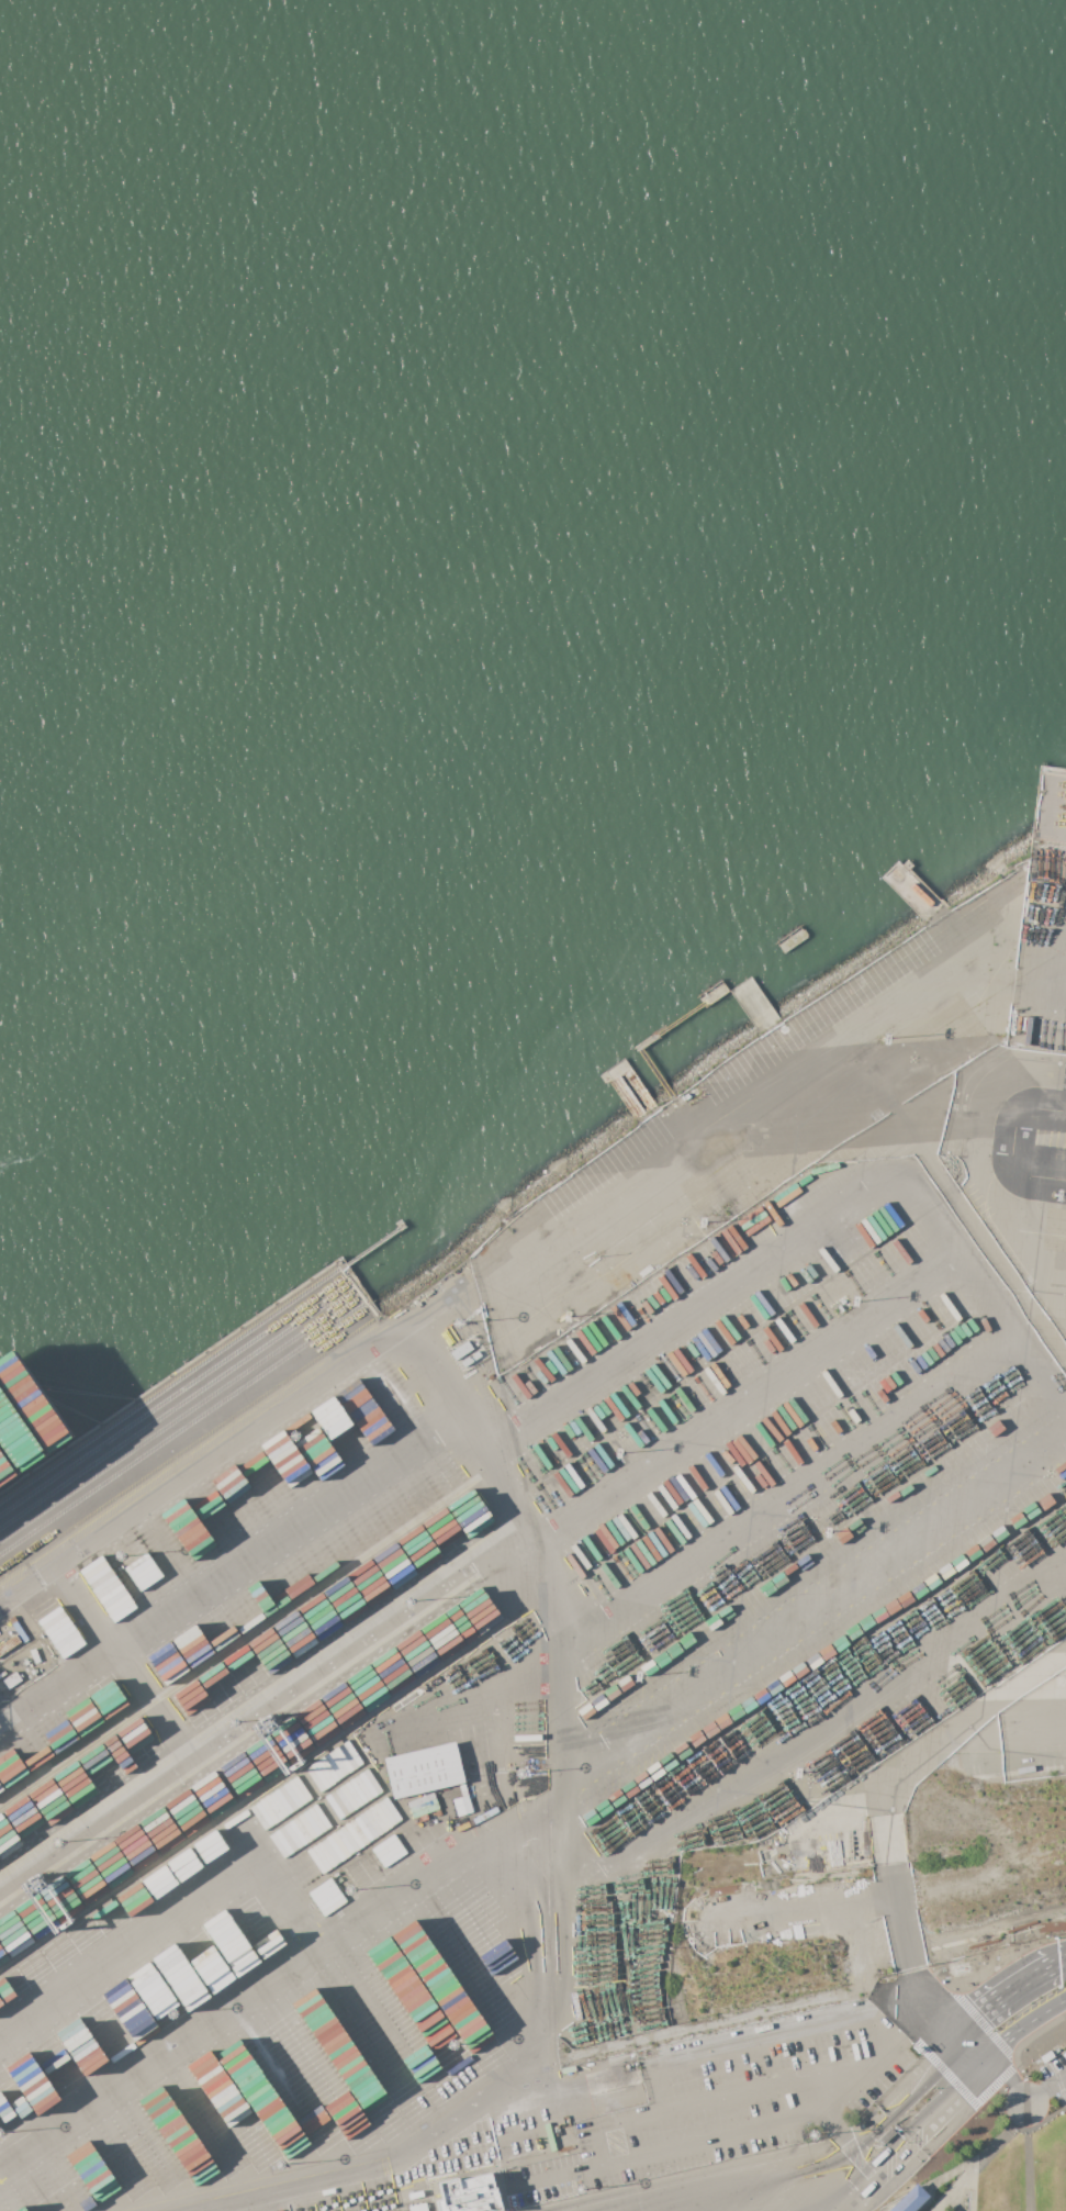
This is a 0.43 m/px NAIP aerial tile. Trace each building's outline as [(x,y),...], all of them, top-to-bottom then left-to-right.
[(450,1352),(467,1341),(472,1349),(456,1360),(450,1352)] [(463,1369),(459,1363),(468,1356),(469,1359),(474,1355),(473,1353),(478,1351),(481,1356),(463,1369)] [(78,1569),(111,1623),(135,1608),(102,1554),(78,1569)] [(61,1659),(84,1644),(52,1596),(30,1611),(61,1659)] [(453,1741),(464,1783),(393,1800),(383,1758),(453,1741)] [(496,2187),(503,2210),(486,2210),(485,2209),(477,2210),(437,2210),(435,2201),(441,2200),(437,2184),(458,2178),(459,2181),(491,2174),(494,2188),(496,2187)] [(928,2196),(916,2184),(889,2210),(912,2210),(928,2196)]
